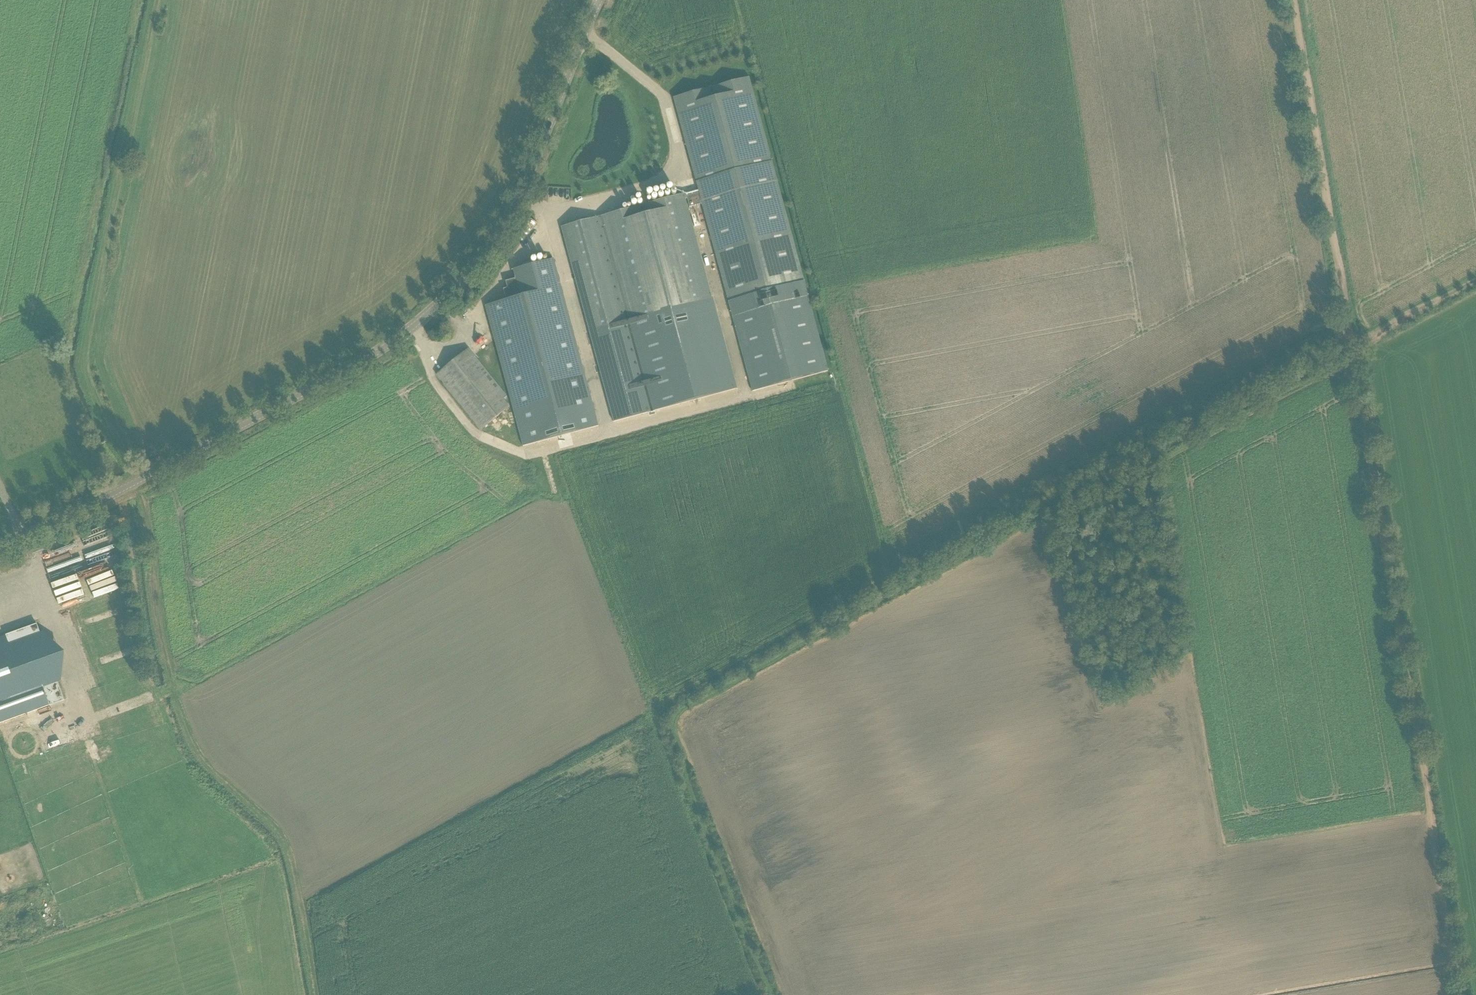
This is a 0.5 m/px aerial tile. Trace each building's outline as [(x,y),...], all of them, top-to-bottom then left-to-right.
[(748,77),(673,98),(698,190),(683,194),(684,199),(687,198),(689,207),(702,204),(728,302),(747,297),(749,304),(786,294),(784,287),(803,282),(748,77)] [(683,194),(561,227),(589,332),(658,313),(660,320),(679,315),(677,308),(711,299),(684,199),(683,194)] [(506,300),(485,306),(523,446),(598,426),(553,259),(513,269),(515,279),(505,281),(507,288),(503,289),(506,300)] [(747,297),(728,302),(752,391),(827,371),(803,282),(784,287),(786,294),(749,304),(747,297)] [(658,313),(589,332),(613,421),(735,388),(711,299),(677,308),(679,315),(660,320),(658,313)] [(468,349),(436,375),(442,383),(480,430),(509,407),(503,399),(506,397),(474,357),(468,349)] [(18,717),(48,706),(64,700),(57,681),(53,682),(51,675),(53,673),(56,670),(57,666),(58,662),(57,657),(56,653),(54,650),(50,647),(47,645),(42,643),(39,643),(37,636),(40,635),(36,624),(5,635),(5,636),(0,638),(0,723),(18,717)] [(749,907),(757,904),(753,891),(745,893),(749,907)]
